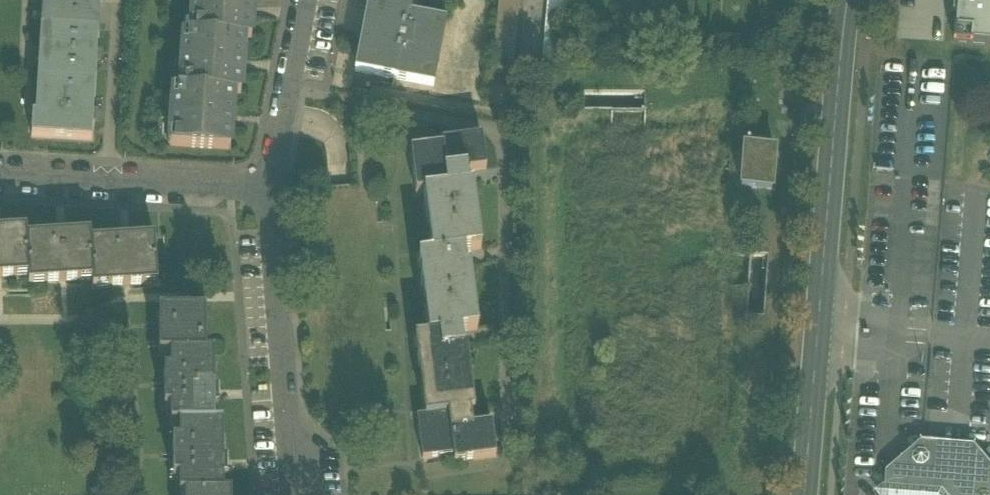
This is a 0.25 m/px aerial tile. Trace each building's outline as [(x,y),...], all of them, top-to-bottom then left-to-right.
[(48,28),(98,31),(100,0),(50,0),(48,28)] [(196,36),(245,39),(252,40),(255,0),(198,0),(196,36)] [(368,1),(410,9),(412,0),(368,0),(368,1)] [(571,0),(546,0),(540,62),(564,65),(571,0)] [(953,43),(989,46),(989,0),(956,0),(953,43)] [(409,15),(410,9),(368,1),(365,18),(370,19),(363,55),(358,54),(355,72),(433,87),(437,69),(433,68),(438,39),(442,40),(446,22),(409,15)] [(48,28),(45,80),(95,83),(98,31),(48,28)] [(189,36),(186,91),(235,94),(242,94),(245,39),(196,36),(189,36)] [(91,142),(95,83),(45,80),(42,117),(33,117),(31,138),(91,142)] [(231,150),(235,94),(186,91),(179,90),(175,147),(231,150)] [(465,453),(467,461),(496,457),(493,440),(487,441),(485,425),(472,427),(469,412),(474,411),(465,348),(462,348),(460,333),(478,330),(469,268),(466,269),(463,253),(481,251),(471,186),(467,186),(465,172),(475,170),(473,155),(482,153),(479,135),(450,140),(451,146),(440,148),(441,155),(427,157),(426,150),(408,153),(413,183),(419,182),(420,192),(422,192),(424,209),(433,207),(437,236),(429,237),(432,255),(424,256),(427,273),(419,274),(422,291),(428,290),(433,320),(426,321),(428,337),(421,338),(423,355),(416,356),(418,374),(425,373),(429,400),(423,401),(425,418),(423,419),(425,429),(419,430),(423,459),(441,456),(440,451),(453,449),(454,454),(454,455),(465,453)] [(440,148),(426,150),(427,157),(441,155),(440,148)] [(741,189),(771,191),(774,152),(744,150),(741,189)] [(484,169),(482,153),(473,155),(475,170),(484,169)] [(424,209),(429,237),(437,236),(433,207),(424,209)] [(29,277),(27,237),(26,229),(0,231),(0,279),(29,277)] [(29,285),(93,281),(91,241),(90,234),(27,237),(29,277),(29,285)] [(155,237),(91,241),(93,281),(94,289),(157,285),(155,237)] [(417,258),(419,274),(427,273),(424,256),(417,258)] [(222,426),(215,426),(214,356),(206,356),(205,313),(159,314),(159,357),(170,357),(170,373),(163,373),(164,410),(170,410),(171,427),(179,427),(179,443),(173,443),(173,481),(179,481),(179,494),(223,494),(222,426)] [(413,339),(416,356),(423,355),(421,338),(413,339)] [(418,374),(423,401),(429,400),(425,373),(418,374)] [(491,424),(485,425),(487,441),(493,440),(491,424)] [(973,446),(921,442),(891,468),(889,494),(989,494),(989,466),(973,446)] [(456,463),(467,461),(465,453),(454,455),(456,463)]
